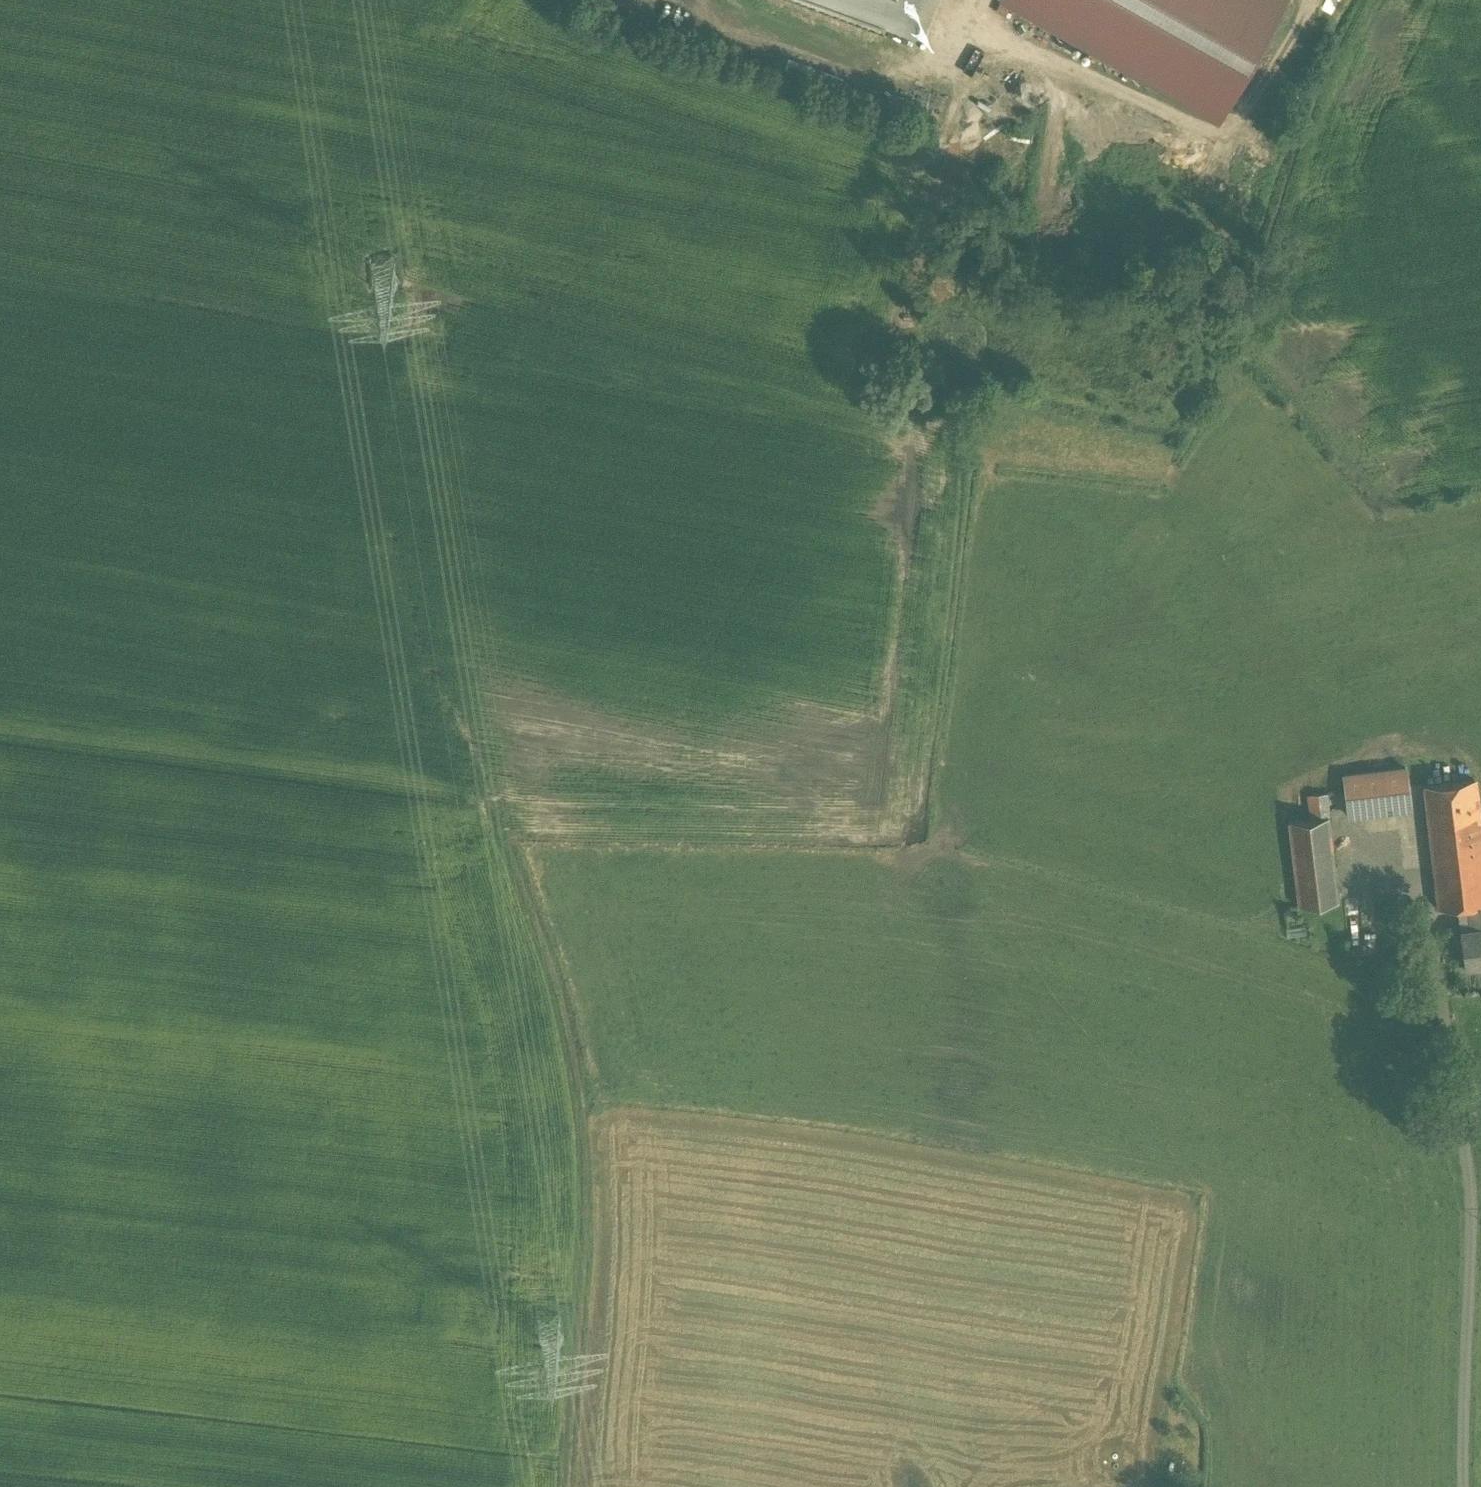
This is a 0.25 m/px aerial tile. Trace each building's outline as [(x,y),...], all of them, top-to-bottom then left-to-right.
[(1218,118),(1284,0),(1006,0),(1218,118)] [(1405,767),(1344,775),(1349,816),(1410,808),(1405,767)] [(1480,903),(1480,831),(1475,779),(1446,783),(1423,785),(1438,908),(1469,904),(1480,903)] [(1312,819),(1290,821),(1299,905),(1338,901),(1325,793),(1309,795),(1312,819)] [(1469,904),(1472,930),(1461,931),(1465,965),(1480,963),(1480,903),(1469,904)]
